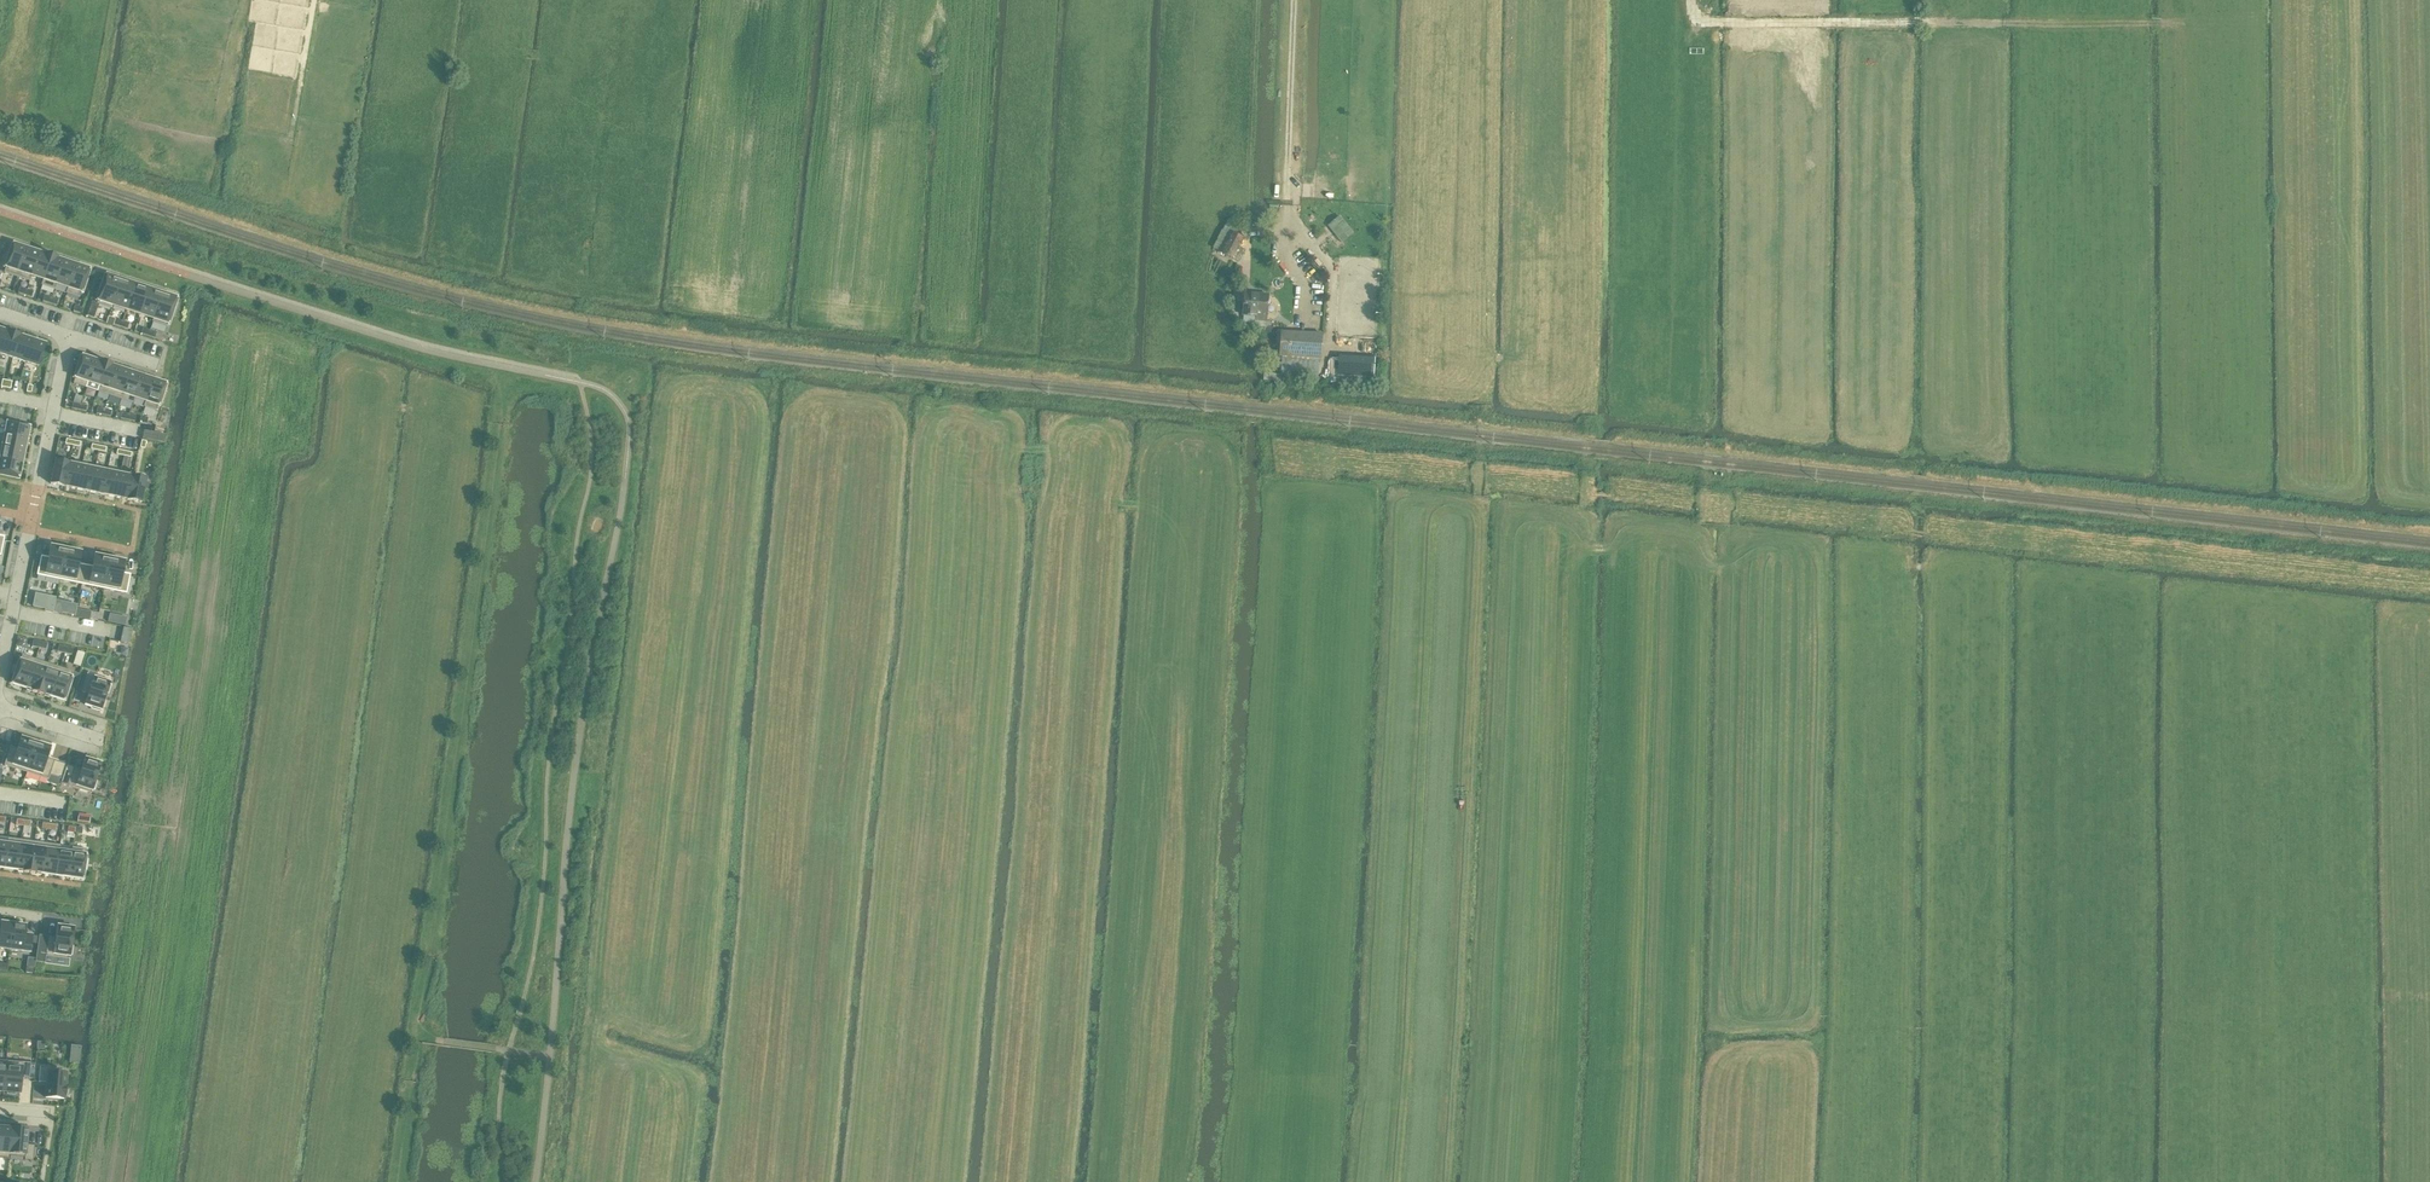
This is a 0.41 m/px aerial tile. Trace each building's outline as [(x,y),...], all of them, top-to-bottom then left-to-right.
[(1353,234),(1339,216),(1328,226),(1341,243),(1353,234)] [(1243,240),(1224,230),(1215,248),(1233,258),(1237,260),(1243,249),(1239,247),(1243,240)] [(4,273),(17,277),(26,249),(13,244),(10,253),(8,253),(5,262),(7,263),(4,273)] [(30,282),(31,276),(39,253),(26,249),(17,277),(30,282)] [(31,276),(43,280),(51,256),(44,253),(44,255),(39,253),(31,276)] [(43,280),(41,285),(54,290),(56,284),(63,261),(58,259),(58,258),(51,256),(43,280)] [(56,284),(67,288),(68,288),(76,265),(63,261),(56,284)] [(68,288),(67,288),(66,293),(79,298),(89,270),(76,265),(68,288)] [(112,306),(120,280),(106,275),(104,281),(102,280),(99,290),(101,290),(97,304),(111,309),(112,306)] [(112,306),(126,310),(134,285),(120,280),(112,306)] [(126,310),(139,315),(148,289),(134,285),(126,310)] [(153,319),(162,294),(148,289),(139,315),(153,319)] [(153,319),(152,322),(167,327),(171,313),(173,314),(176,304),(174,304),(176,298),(162,294),(153,319)] [(1266,315),(1268,295),(1245,294),(1244,315),(1257,316),(1257,319),(1266,320),(1266,315)] [(73,311),(80,314),(82,308),(75,306),(73,311)] [(113,325),(120,327),(122,321),(115,319),(113,325)] [(148,336),(150,330),(143,328),(141,334),(148,336)] [(20,336),(8,332),(0,355),(13,359),(20,336)] [(1281,332),(1279,358),(1321,360),(1323,335),(1281,332)] [(20,336),(13,359),(25,363),(33,340),(20,336)] [(33,340),(25,363),(38,367),(45,345),(33,340)] [(82,356),(73,384),(86,388),(88,382),(87,382),(94,361),(82,356)] [(88,382),(86,388),(96,391),(98,386),(99,386),(107,363),(100,361),(100,362),(94,361),(87,382),(88,382)] [(98,386),(96,391),(109,395),(118,368),(112,366),(113,365),(107,363),(99,386),(98,386)] [(118,368),(109,395),(121,399),(130,372),(118,368)] [(130,372),(121,399),(133,403),(135,398),(134,398),(141,376),(130,372)] [(1264,374),(1263,381),(1285,382),(1285,379),(1280,379),(1280,374),(1264,374)] [(141,376),(134,398),(135,398),(145,401),(146,402),(153,380),(141,376)] [(145,401),(143,407),(156,411),(160,401),(161,402),(164,392),(163,392),(165,384),(153,380),(146,402),(145,401)] [(4,436),(26,440),(29,428),(7,423),(4,435),(4,436)] [(144,431),(142,439),(157,442),(159,434),(144,431)] [(4,435),(0,434),(0,448),(1,448),(2,448),(24,452),(26,440),(4,436),(4,435)] [(1,448),(0,455),(0,460),(21,464),(24,452),(2,448),(1,448)] [(124,456),(122,466),(129,468),(131,458),(130,458),(131,453),(124,451),(123,456),(124,456)] [(21,464),(0,460),(0,473),(19,477),(21,464)] [(63,487),(68,463),(55,461),(50,484),(63,487)] [(76,490),(81,466),(68,463),(63,487),(76,490)] [(89,492),(94,469),(81,466),(76,490),(89,492)] [(102,495),(107,471),(94,469),(89,492),(102,495)] [(115,498),(120,474),(107,471),(102,495),(115,498)] [(120,474),(115,498),(128,500),(133,477),(120,474)] [(133,477),(128,500),(141,503),(146,480),(133,477)] [(37,575),(59,580),(66,548),(57,546),(57,548),(51,546),(48,558),(41,556),(37,575)] [(59,580),(81,585),(85,565),(78,564),(81,553),(74,551),(75,550),(66,548),(59,580)] [(92,567),(85,565),(81,585),(103,589),(110,557),(101,555),(101,557),(95,556),(92,567)] [(110,557),(103,589),(126,594),(130,575),(122,573),(125,562),(118,560),(119,559),(110,557)] [(56,598),(47,596),(46,602),(34,600),(33,607),(45,609),(45,611),(53,612),(55,600),(56,598)] [(77,605),(64,602),(62,613),(75,616),(77,605)] [(120,616),(118,624),(125,626),(127,618),(120,616)] [(123,628),(121,642),(129,644),(132,630),(123,628)] [(72,665),(80,667),(85,653),(77,651),(72,665)] [(26,688),(35,660),(22,655),(18,665),(17,665),(14,674),(15,675),(12,684),(26,688)] [(38,693),(47,664),(35,660),(26,688),(31,690),(30,691),(38,693)] [(45,694),(50,696),(60,668),(47,664),(38,693),(45,696),(45,694)] [(73,672),(60,668),(50,696),(63,700),(66,691),(68,692),(71,683),(69,682),(73,672)] [(91,709),(100,712),(106,693),(108,694),(111,685),(109,685),(110,681),(87,673),(81,692),(89,694),(85,705),(91,707),(91,709)] [(10,747),(4,765),(26,773),(36,741),(28,739),(27,740),(21,738),(18,749),(10,747)] [(36,741),(26,773),(48,780),(49,775),(61,779),(65,765),(46,759),(50,747),(44,746),(44,744),(36,741)] [(66,765),(60,784),(68,786),(91,794),(92,790),(94,790),(97,782),(95,781),(101,763),(92,760),(91,761),(85,759),(81,770),(74,767),(66,765)] [(17,870),(21,840),(7,838),(6,844),(7,844),(4,868),(17,870)] [(29,873),(34,842),(21,840),(17,870),(18,870),(18,871),(29,873)] [(42,873),(47,844),(34,842),(29,873),(40,874),(41,873),(42,873)] [(47,844),(42,873),(55,875),(59,851),(60,845),(47,844)] [(72,853),(68,877),(82,879),(86,849),(72,847),(71,853),(72,853)] [(71,853),(59,851),(55,875),(68,877),(72,853),(71,853)] [(14,923),(5,922),(5,923),(1,923),(0,929),(0,948),(10,950),(14,923)] [(14,923),(10,950),(30,953),(32,935),(24,934),(25,926),(22,926),(23,924),(14,923)] [(45,963),(46,956),(69,959),(69,955),(71,955),(72,947),(71,946),(73,927),(64,926),(64,927),(57,926),(56,938),(39,935),(35,962),(45,963)] [(6,1061),(3,1091),(7,1092),(7,1094),(15,1094),(15,1093),(20,1093),(21,1078),(29,1079),(30,1063),(6,1061)] [(40,1066),(39,1082),(47,1083),(45,1098),(64,1099),(66,1074),(48,1073),(49,1067),(40,1066)] [(9,1159),(9,1156),(11,1129),(0,1128),(0,1158),(9,1159)] [(11,1129),(9,1156),(24,1157),(24,1160),(33,1161),(34,1145),(26,1145),(27,1130),(11,1129)]
